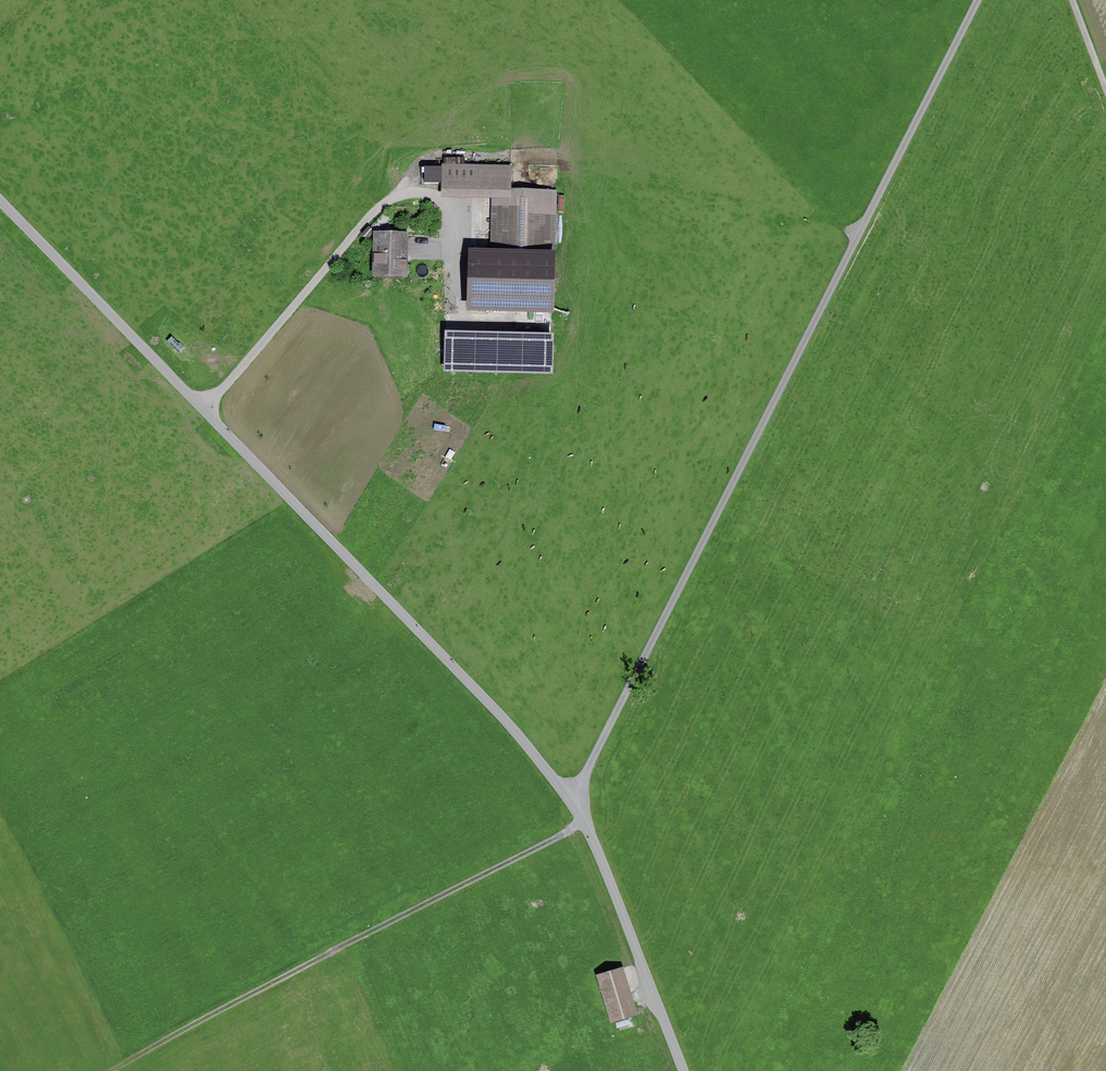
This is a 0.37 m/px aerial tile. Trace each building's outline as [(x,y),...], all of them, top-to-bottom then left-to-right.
[(511,190),(511,166),(440,164),(440,198),(494,199),(493,255),(464,254),(462,313),(553,315),(556,191),(511,190)] [(408,235),(369,234),(368,279),(406,280),(408,235)] [(609,1021),(637,1014),(624,966),(596,973),(609,1021)]
